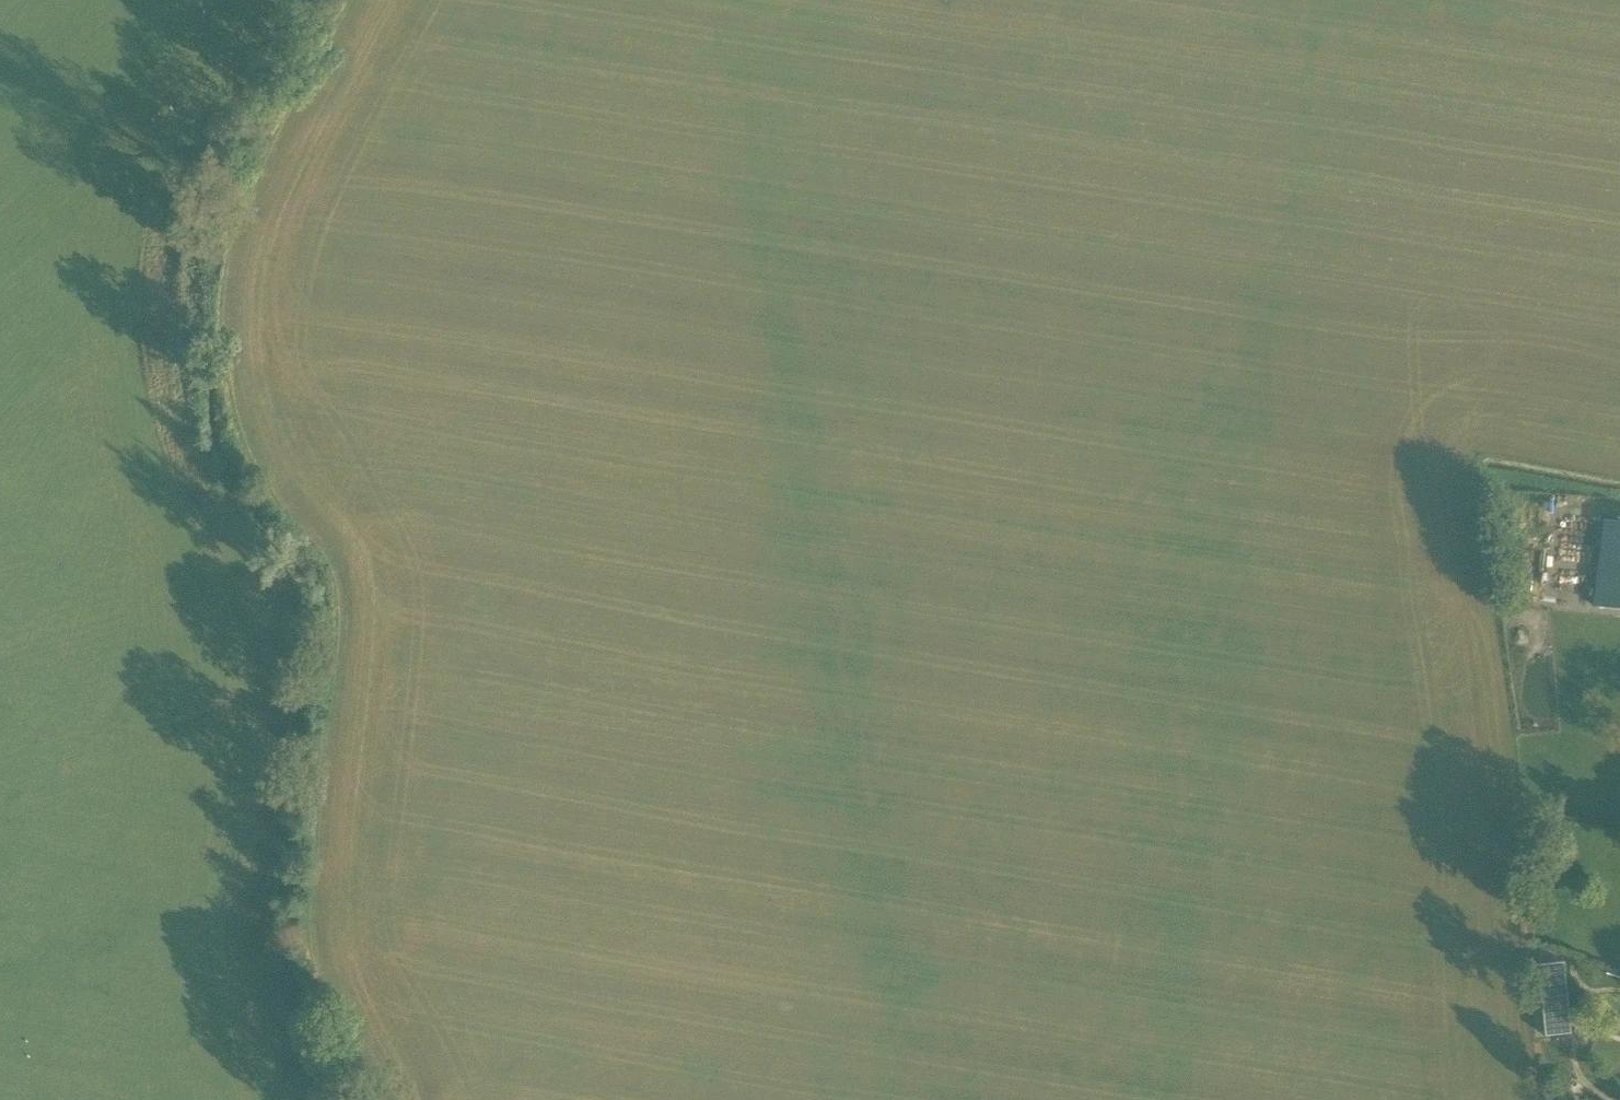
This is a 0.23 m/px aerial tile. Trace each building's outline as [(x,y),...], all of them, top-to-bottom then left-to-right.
[(1599,609),(1619,610),(1619,521),(1603,520),(1599,609)] [(1564,963),(1539,965),(1546,1037),(1572,1034),(1564,963)]
